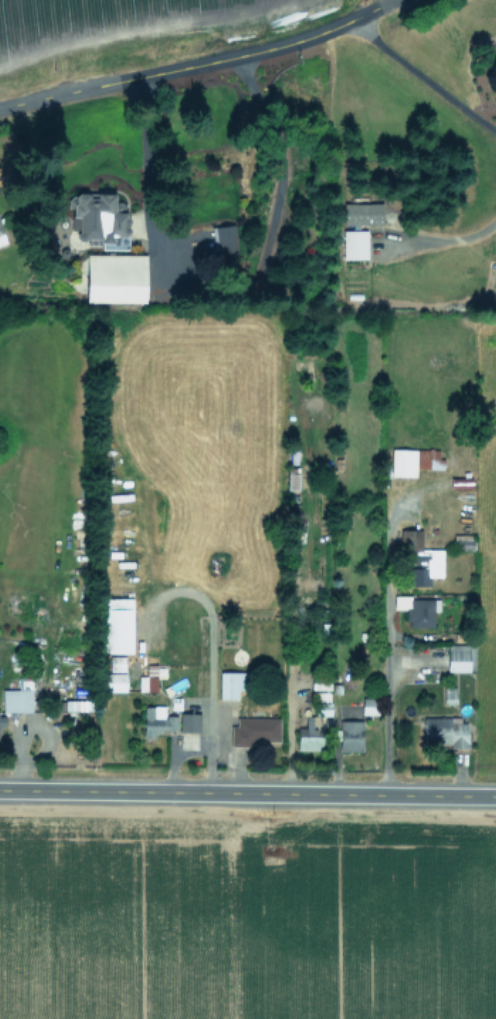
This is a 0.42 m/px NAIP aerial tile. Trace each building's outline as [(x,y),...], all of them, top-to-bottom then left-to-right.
[(127,249),(126,202),(114,202),(114,193),(71,194),(71,218),(76,218),(77,240),(86,240),(86,245),(101,245),(101,249),(127,249)] [(381,224),(381,203),(341,203),(341,225),(381,224)] [(216,254),(236,252),(233,224),(213,226),(216,254)] [(366,230),(342,230),(342,258),(366,258),(366,230)] [(144,302),(145,254),(86,254),(85,301),(144,302)] [(391,449),(391,475),(415,476),(415,468),(443,469),(443,458),(438,458),(438,449),(391,449)] [(421,530),(401,530),(401,551),(407,551),(407,585),(430,586),(430,576),(442,577),(442,549),(421,549),(421,530)] [(471,534),(453,535),(454,550),(472,549),(471,534)] [(432,627),(433,610),(438,610),(439,598),(394,597),(394,608),(406,609),(406,627),(432,627)] [(131,598),(105,598),(105,653),(131,653),(131,598)] [(474,644),(447,644),(447,670),(474,671),(474,644)] [(124,670),(124,657),(112,656),(111,670),(124,670)] [(156,691),(156,666),(146,666),(146,691),(156,691)] [(218,698),(237,698),(237,689),(245,689),(245,671),(219,671),(218,698)] [(125,673),(105,673),(104,691),(125,691),(125,673)] [(318,690),(317,715),(329,715),(330,680),(311,680),(311,690),(318,690)] [(455,687),(443,687),(443,703),(455,703),(455,687)] [(31,689),(1,689),(1,712),(31,712),(31,689)] [(361,714),(376,714),(377,698),(362,697),(361,714)] [(86,700),(65,701),(65,705),(70,705),(71,710),(87,709),(86,700)] [(164,706),(143,705),(142,738),(154,738),(154,730),(176,730),(177,715),(164,715),(164,706)] [(200,713),(179,712),(178,731),(199,732),(200,713)] [(321,749),(321,726),(317,726),(317,715),(305,715),(305,727),(297,727),(297,749),(321,749)] [(422,718),(424,744),(449,743),(449,748),(467,747),(466,722),(459,723),(459,716),(422,718)] [(278,744),(279,718),(236,717),(236,726),(231,726),(230,743),(278,744)] [(362,751),(362,720),(339,720),(339,751),(362,751)]
